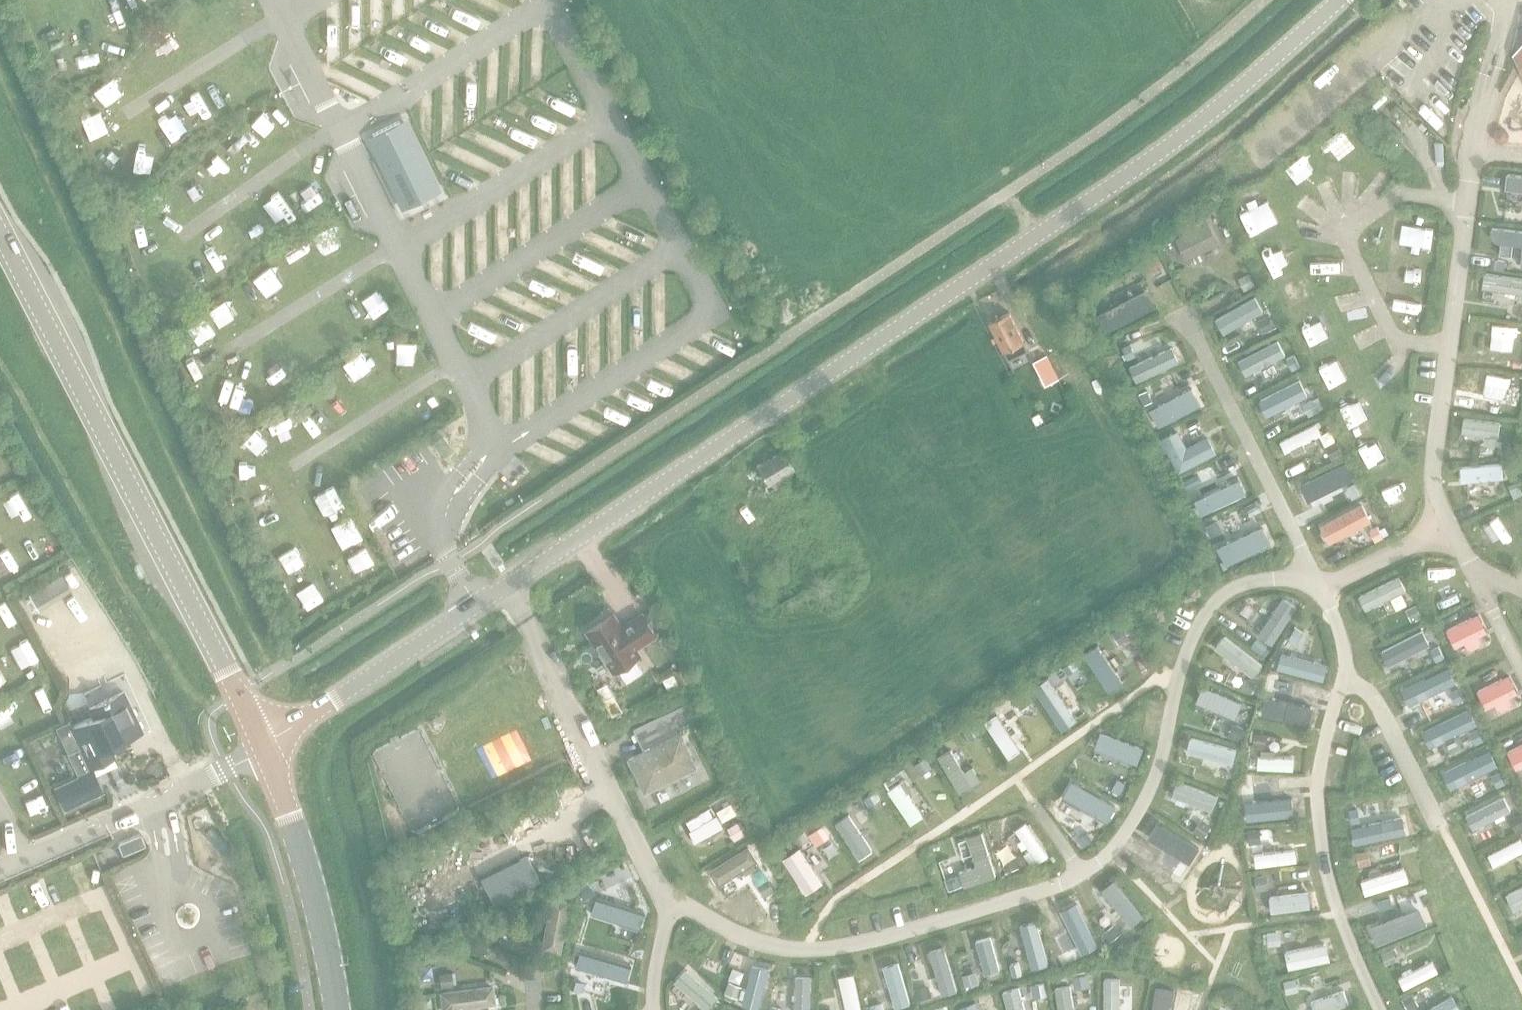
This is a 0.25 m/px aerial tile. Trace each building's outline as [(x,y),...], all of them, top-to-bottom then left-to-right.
[(403,206),(436,190),(402,120),(369,135),(403,206)] [(1521,191),(1521,176),(1508,174),(1506,189),(1521,191)] [(1186,260),(1219,243),(1208,221),(1175,238),(1186,260)] [(1491,227),(1491,230),(1491,235),(1493,238),(1497,241),(1499,242),(1521,245),(1521,230),(1491,227)] [(1521,293),(1521,277),(1484,271),(1482,287),(1521,293)] [(1111,327),(1154,307),(1149,295),(1106,316),(1111,327)] [(1223,327),(1254,310),(1249,299),(1217,317),(1223,327)] [(1008,349),(1012,356),(1026,349),(1023,342),(1024,341),(1009,312),(990,322),(1004,351),(1008,349)] [(1481,336),(1513,340),(1515,327),(1483,322),(1481,336)] [(1243,370),(1275,354),(1269,343),(1238,359),(1243,370)] [(1138,382),(1178,363),(1173,352),(1154,361),(1151,356),(1141,361),(1143,366),(1133,371),(1138,382)] [(1034,361),(1047,383),(1060,376),(1047,353),(1034,361)] [(1472,386),(1506,390),(1508,375),(1473,372),(1472,386)] [(1265,412),(1304,392),(1298,380),(1258,400),(1265,412)] [(1149,404),(1160,399),(1155,386),(1143,391),(1145,395),(1142,396),(1146,404),(1149,403),(1149,404)] [(1159,426),(1199,405),(1192,392),(1173,402),(1170,396),(1159,402),(1162,408),(1152,413),(1159,426)] [(1460,428),(1495,433),(1496,421),(1461,416),(1460,428)] [(1315,423),(1280,441),(1285,452),(1291,449),(1294,455),(1305,449),(1302,443),(1321,434),(1315,423)] [(452,450),(443,436),(432,443),(441,456),(452,450)] [(1180,469),(1220,448),(1214,436),(1173,457),(1180,469)] [(768,483),(794,468),(783,449),(757,465),(768,483)] [(1462,481),(1502,477),(1500,462),(1460,466),(1462,481)] [(1330,467),(1299,482),(1304,493),(1321,485),(1324,491),(1335,485),(1332,479),(1335,478),(1330,467)] [(1210,509),(1241,494),(1235,481),(1204,497),(1210,509)] [(1521,520),(1521,519),(1515,502),(1472,520),(1480,538),(1521,520)] [(1328,535),(1354,521),(1348,510),(1322,524),(1328,535)] [(1227,555),(1263,539),(1258,529),(1223,544),(1227,555)] [(1397,589),(1363,607),(1369,617),(1389,607),(1392,612),(1403,607),(1400,601),(1403,599),(1397,589)] [(1273,642),(1291,613),(1279,605),(1260,634),(1273,642)] [(634,647),(654,634),(640,612),(627,621),(628,622),(621,627),(612,613),(585,631),(611,670),(638,653),(634,647)] [(1416,632),(1385,647),(1390,659),(1412,648),(1414,653),(1424,649),(1416,632)] [(1248,654),(1223,636),(1216,645),(1229,656),(1225,661),(1235,669),(1239,663),(1241,664),(1248,654)] [(1084,652),(1108,689),(1119,682),(1103,657),(1109,653),(1102,642),(1096,646),(1095,645),(1084,652)] [(1283,668),(1315,677),(1318,665),(1301,661),(1302,655),(1290,652),(1288,658),(1286,657),(1283,668)] [(690,680),(682,665),(671,671),(679,685),(690,680)] [(1438,672),(1403,689),(1409,700),(1431,689),(1434,694),(1444,689),(1441,683),(1443,682),(1438,672)] [(1039,695),(1059,724),(1070,716),(1058,697),(1067,691),(1063,686),(1054,692),(1050,687),(1039,695)] [(1234,700),(1203,686),(1199,697),(1218,706),(1215,711),(1226,716),(1228,711),(1229,711),(1234,700)] [(56,788),(65,807),(101,790),(90,767),(113,756),(108,745),(141,729),(122,690),(89,705),(94,717),(71,727),(81,747),(67,753),(79,777),(56,788)] [(1264,714),(1299,721),(1302,709),(1280,705),(1281,700),(1273,699),(1272,703),(1267,702),(1264,714)] [(691,722),(683,705),(671,711),(679,728),(691,722)] [(985,721),(1009,757),(1021,749),(996,713),(985,721)] [(1447,719),(1426,730),(1431,741),(1442,735),(1445,741),(1456,735),(1454,730),(1453,730),(1447,719)] [(680,732),(626,758),(643,793),(697,768),(680,732)] [(1140,746),(1106,733),(1102,744),(1136,757),(1140,746)] [(1187,751),(1232,763),(1236,748),(1191,736),(1187,751)] [(960,792),(981,779),(973,766),(965,771),(950,748),(938,755),(960,792)] [(1257,768),(1293,769),(1293,757),(1274,756),(1274,749),(1261,749),(1261,756),(1258,756),(1257,768)] [(1475,755),(1446,771),(1452,782),(1481,766),(1475,755)] [(888,790),(910,823),(922,815),(907,792),(912,789),(905,779),(888,790)] [(1209,793),(1174,780),(1169,793),(1176,796),(1175,800),(1184,803),(1185,799),(1204,806),(1209,793)] [(1114,804),(1076,783),(1069,796),(1093,809),(1090,814),(1102,821),(1105,816),(1106,817),(1110,810),(1112,811),(1115,806),(1113,805),(1114,804)] [(1258,819),(1293,815),(1292,802),(1276,804),(1275,797),(1262,799),(1263,805),(1256,806),(1258,819)] [(1497,797),(1466,813),(1472,824),(1490,815),(1493,821),(1506,814),(1497,797)] [(834,820),(859,858),(870,851),(844,813),(834,820)] [(1365,842),(1399,834),(1395,820),(1362,827),(1365,842)] [(1048,855),(1025,822),(1015,829),(1029,850),(1024,854),(1030,863),(1036,859),(1038,862),(1048,855)] [(1197,846),(1160,823),(1152,835),(1174,848),(1171,853),(1182,860),(1185,855),(1189,858),(1197,846)] [(995,876),(981,831),(967,836),(976,865),(959,870),(964,886),(995,876)] [(1521,851),(1521,843),(1520,838),(1488,854),(1493,865),(1521,851)] [(1256,866),(1297,860),(1295,848),(1276,851),(1275,844),(1262,846),(1263,852),(1254,854),(1256,866)] [(748,845),(710,870),(719,884),(742,869),(746,874),(756,868),(753,863),(758,860),(748,845)] [(783,858),(806,892),(823,881),(800,846),(783,858)] [(643,898),(606,864),(596,876),(601,880),(596,885),(605,893),(610,889),(632,910),(643,898)] [(1365,893),(1408,880),(1404,867),(1382,874),(1380,867),(1369,871),(1370,877),(1361,880),(1365,893)] [(1135,906),(1115,882),(1105,890),(1117,904),(1112,908),(1120,918),(1125,913),(1126,914),(1135,906)] [(1521,903),(1521,889),(1510,896),(1515,907),(1521,903)] [(1271,911),(1310,906),(1308,891),(1269,896),(1271,911)] [(559,952),(569,899),(550,895),(540,948),(559,952)] [(1090,933),(1077,907),(1066,912),(1073,926),(1068,929),(1073,940),(1079,937),(1080,938),(1090,933)] [(1380,943),(1420,927),(1415,915),(1388,925),(1385,919),(1374,923),(1376,930),(1375,930),(1380,943)] [(1048,956),(1038,919),(1026,923),(1033,946),(1027,948),(1031,961),(1048,956)] [(581,941),(626,953),(631,934),(587,922),(581,941)] [(999,969),(991,934),(979,937),(988,972),(999,969)] [(1288,968),(1329,959),(1326,942),(1285,950),(1288,968)] [(953,985),(944,950),(932,953),(937,974),(931,975),(935,988),(941,986),(941,988),(953,985)] [(1404,988),(1438,971),(1432,960),(1412,970),(1411,967),(1402,971),(1403,974),(1398,977),(1404,988)] [(885,964),(894,998),(905,995),(897,962),(885,964)] [(758,966),(747,1005),(759,1008),(769,969),(758,966)] [(676,981),(707,1008),(717,995),(686,968),(676,981)] [(853,973),(839,976),(846,1009),(861,1009),(853,973)] [(813,976),(801,976),(800,995),(793,994),(793,1005),(799,1006),(799,1009),(811,1009),(813,976)] [(439,991),(441,1009),(443,1009),(461,1009),(461,1008),(495,1003),(492,984),(439,991)] [(1105,1009),(1117,1009),(1117,1000),(1123,1000),(1123,988),(1116,988),(1116,984),(1105,984),(1105,1009)] [(1059,1009),(1071,1009),(1069,1003),(1076,1001),(1073,987),(1067,988),(1066,986),(1055,988),(1059,1009)] [(1167,992),(1155,990),(1151,1009),(1163,1009),(1167,992)] [(1348,1001),(1344,990),(1316,1000),(1320,1009),(1322,1009),(1348,1001)] [(624,1005),(621,991),(577,999),(579,1009),(598,1009),(624,1005)] [(1021,992),(1007,996),(1011,1009),(1026,1009),(1021,992)] [(1453,1000),(1435,1009),(1459,1009),(1453,1000)]
